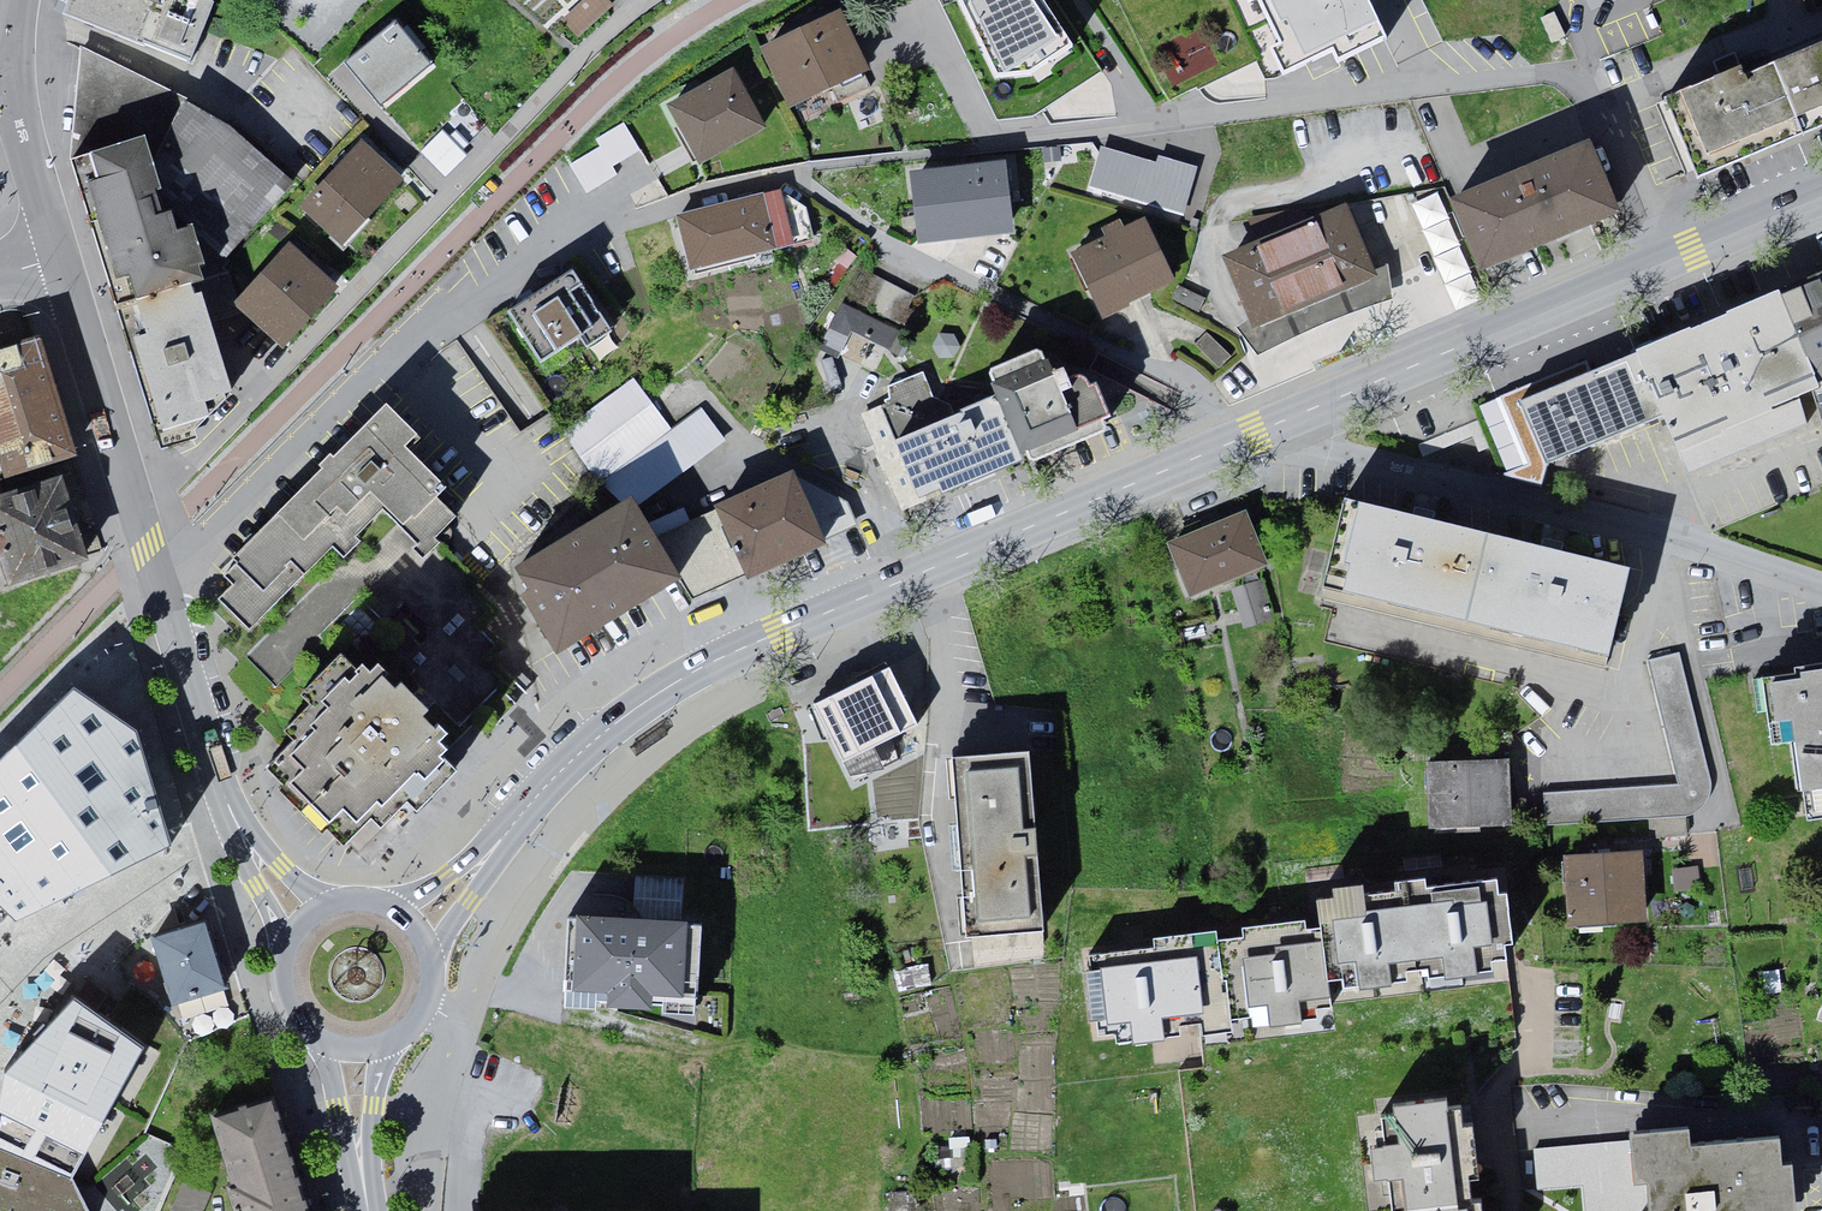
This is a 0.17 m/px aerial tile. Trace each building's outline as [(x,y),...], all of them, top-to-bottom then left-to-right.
[(62,13),(143,45),(144,40),(192,60),(215,2),(212,0),(66,0),(62,13)] [(560,20),(577,39),(614,5),(610,0),(582,0),(560,20)] [(995,82),(1031,78),(1073,48),(1044,0),(956,0),(995,82)] [(1284,79),(1334,55),(1339,65),(1388,41),(1367,0),(1246,0),(1248,5),(1256,1),(1279,47),(1271,51),(1284,79)] [(1553,12),(1540,18),(1551,44),(1566,37),(1553,12)] [(768,57),(794,111),(868,76),(843,22),(768,57)] [(394,23),(344,64),(381,108),(431,67),(394,23)] [(237,240),(295,173),(236,123),(84,42),(82,132),(143,134),(150,126),(169,182),(237,240)] [(1700,177),(1821,127),(1821,43),(1670,106),(1700,177)] [(670,108),(701,167),(765,134),(734,75),(670,108)] [(807,122),(834,113),(830,99),(803,107),(807,122)] [(599,146),(568,165),(580,184),(586,194),(618,175),(613,166),(640,150),(624,122),(595,139),(599,146)] [(143,134),(75,156),(164,423),(241,397),(169,182),(150,126),(143,134)] [(443,130),(420,153),(444,176),(466,153),(443,130)] [(1454,200),(1483,270),(1620,213),(1591,143),(1454,200)] [(299,207),(341,249),(404,187),(363,145),(299,207)] [(1102,146),(1090,188),(1184,216),(1198,168),(1159,157),(1157,162),(1102,146)] [(910,173),(918,245),(1014,235),(1007,163),(910,173)] [(1442,193),(1418,203),(1435,244),(1438,243),(1452,278),(1473,269),(1442,193)] [(679,219),(692,277),(776,259),(764,201),(679,219)] [(1258,330),(1377,277),(1347,208),(1228,261),(1258,330)] [(1072,257),(1103,320),(1174,286),(1144,223),(1072,257)] [(236,305),(284,349),(339,290),(290,246),(236,305)] [(506,311),(541,364),(580,338),(586,348),(613,331),(572,268),(506,311)] [(1775,291),(1816,400),(1821,421),(1821,271),(1775,291)] [(1775,291),(1630,346),(1667,430),(1678,459),(1816,400),(1775,291)] [(843,358),(857,332),(892,350),(902,331),(847,303),(823,348),(843,358)] [(4,478),(73,459),(39,336),(0,347),(0,465),(4,478)] [(1630,346),(1483,403),(1519,488),(1667,430),(1630,346)] [(890,394),(871,415),(912,513),(1110,433),(1081,354),(1059,365),(1032,351),(989,376),(989,401),(962,416),(934,375),(890,394)] [(671,431),(633,379),(562,430),(600,482),(671,431)] [(671,431),(600,482),(623,506),(631,501),(636,508),(725,442),(701,409),(671,431)] [(386,416),(205,600),(253,648),(376,523),(416,563),(463,515),(448,500),(407,460),(419,448),(386,416)] [(794,474),(654,538),(681,583),(691,602),(858,527),(847,504),(794,474)] [(5,585),(86,562),(62,480),(0,498),(0,570),(5,585)] [(1629,566),(1346,500),(1325,593),(1608,658),(1629,566)] [(623,506),(515,571),(528,593),(520,598),(557,658),(681,583),(654,538),(636,508),(631,501),(623,506)] [(1245,518),(1171,549),(1196,606),(1269,574),(1245,518)] [(1250,626),(1276,618),(1263,581),(1237,590),(1250,626)] [(294,757),(274,778),(346,849),(392,802),(410,820),(457,772),(434,750),(446,738),(356,651),(315,693),(322,699),(279,743),(294,757)] [(1677,784),(1542,792),(1544,826),(1685,817),(1696,813),(1705,805),(1711,794),(1712,781),(1680,652),(1646,660),(1677,784)] [(1753,672),(1767,745),(1797,740),(1812,822),(1821,820),(1821,659),(1753,672)] [(889,671),(814,711),(847,774),(923,735),(889,671)] [(171,845),(137,731),(73,687),(0,759),(0,907),(16,922),(171,845)] [(951,758),(969,934),(1046,927),(1027,750),(951,758)] [(1516,763),(1430,765),(1432,831),(1517,829),(1516,763)] [(1568,862),(1572,925),(1649,920),(1645,857),(1568,862)] [(1315,917),(1090,948),(1104,1041),(1340,1008),(1336,983),(1508,959),(1496,874),(1313,900),(1315,917)] [(574,915),(571,991),(606,993),(606,1005),(644,1006),(644,992),(682,993),(685,919),(574,915)] [(222,989),(201,920),(148,937),(169,1006),(222,989)] [(65,993),(0,1063),(0,1156),(63,1180),(138,1048),(65,993)] [(1364,1112),(1380,1210),(1481,1210),(1463,1096),(1364,1112)] [(201,1124),(227,1210),(297,1210),(265,1105),(201,1124)] [(1799,1207),(1795,1158),(1783,1159),(1781,1133),(1693,1140),(1691,1126),(1636,1131),(1637,1146),(1642,1210),(1748,1210),(1799,1207)] [(1530,1157),(1534,1197),(1588,1192),(1590,1210),(1642,1210),(1637,1146),(1530,1157)] [(63,1180),(0,1156),(0,1210),(78,1210),(63,1180)] [(176,1210),(210,1210),(218,1193),(189,1180),(176,1210)]
